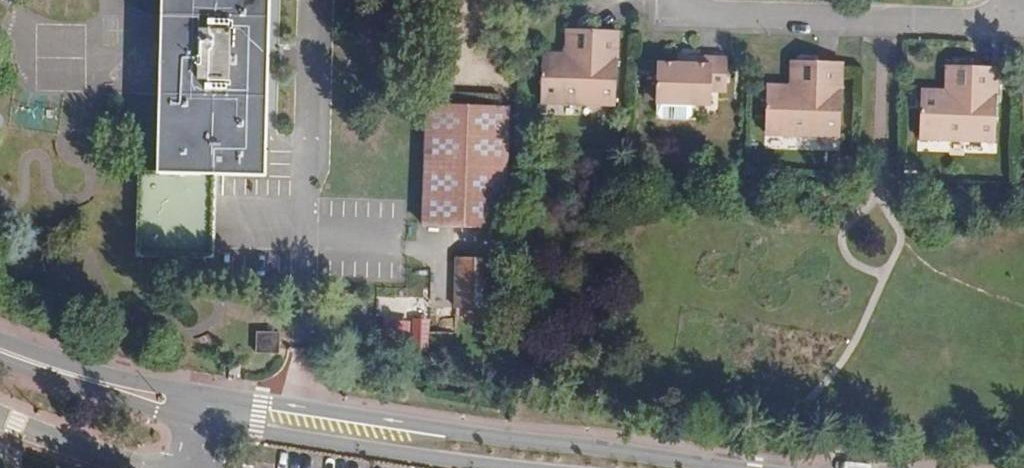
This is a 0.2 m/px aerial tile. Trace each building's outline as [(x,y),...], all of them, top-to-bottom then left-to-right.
[(269,0),(161,0),(156,172),(140,172),(138,253),(212,255),(214,174),(265,176),(269,0)] [(587,54),(588,29),(564,28),(563,53),(587,54)] [(616,105),(617,30),(588,29),(587,54),(563,53),(541,53),(540,103),(616,105)] [(726,92),(728,58),(695,57),(692,64),(678,64),(656,63),(655,102),(710,104),(711,91),(726,92)] [(813,86),(814,61),(790,60),(790,85),(813,86)] [(840,136),(842,62),(814,61),(813,86),(790,85),(766,84),(765,134),(840,136)] [(995,141),(998,67),(968,65),(967,91),(944,90),(922,89),(920,138),(995,141)] [(967,91),(968,65),(945,65),(944,90),(967,91)] [(503,227),(507,105),(426,103),(422,224),(503,227)] [(490,309),(492,257),(456,257),(454,308),(490,309)] [(424,304),(426,269),(408,268),(407,287),(380,286),(379,302),(424,304)] [(282,354),(283,333),(261,332),(261,353),(282,354)]
